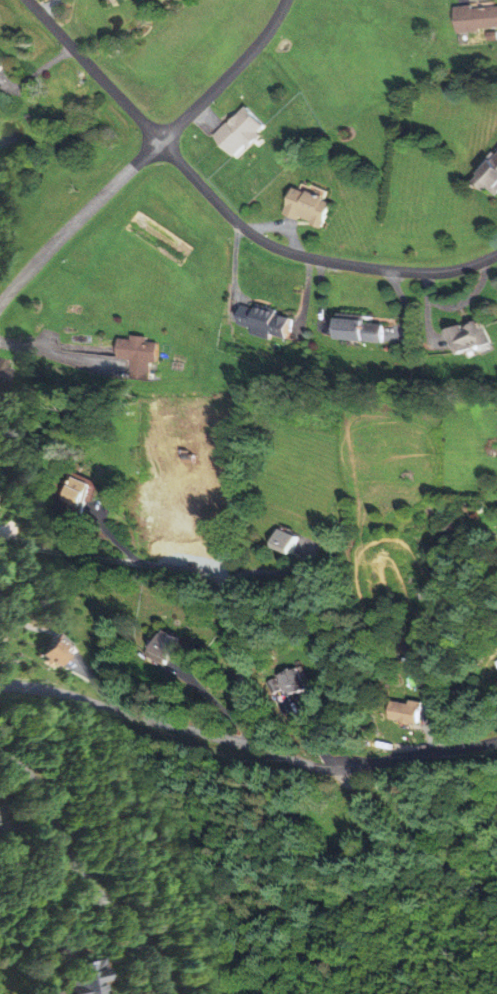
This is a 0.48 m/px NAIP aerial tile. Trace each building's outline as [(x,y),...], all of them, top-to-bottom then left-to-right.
[(456,9),(457,32),(496,30),(496,7),(456,9)] [(213,137),(234,159),(268,128),(247,105),(213,137)] [(480,180),(496,196),(496,161),(480,180)] [(284,214),(323,230),(335,202),(296,186),(284,214)] [(240,302),(233,326),(248,330),(247,333),(286,344),(293,317),(240,302)] [(385,345),(387,323),(338,318),(336,340),(385,345)] [(494,347),(485,320),(449,332),(457,359),(494,347)] [(122,360),(134,362),(132,379),(156,383),(162,341),(125,336),(122,360)] [(0,361),(0,388),(0,389),(8,364),(0,361)] [(93,489),(76,481),(64,511),(80,518),(93,489)] [(301,538),(279,528),(271,547),(292,557),(301,538)] [(150,661),(171,672),(187,642),(166,631),(150,661)] [(41,650),(61,672),(75,660),(69,652),(73,649),(59,634),(41,650)] [(274,676),(284,699),(304,690),(294,668),(274,676)] [(388,722),(422,726),(425,705),(391,700),(388,722)] [(115,957),(84,963),(86,973),(74,975),(77,993),(122,993),(115,957)]
